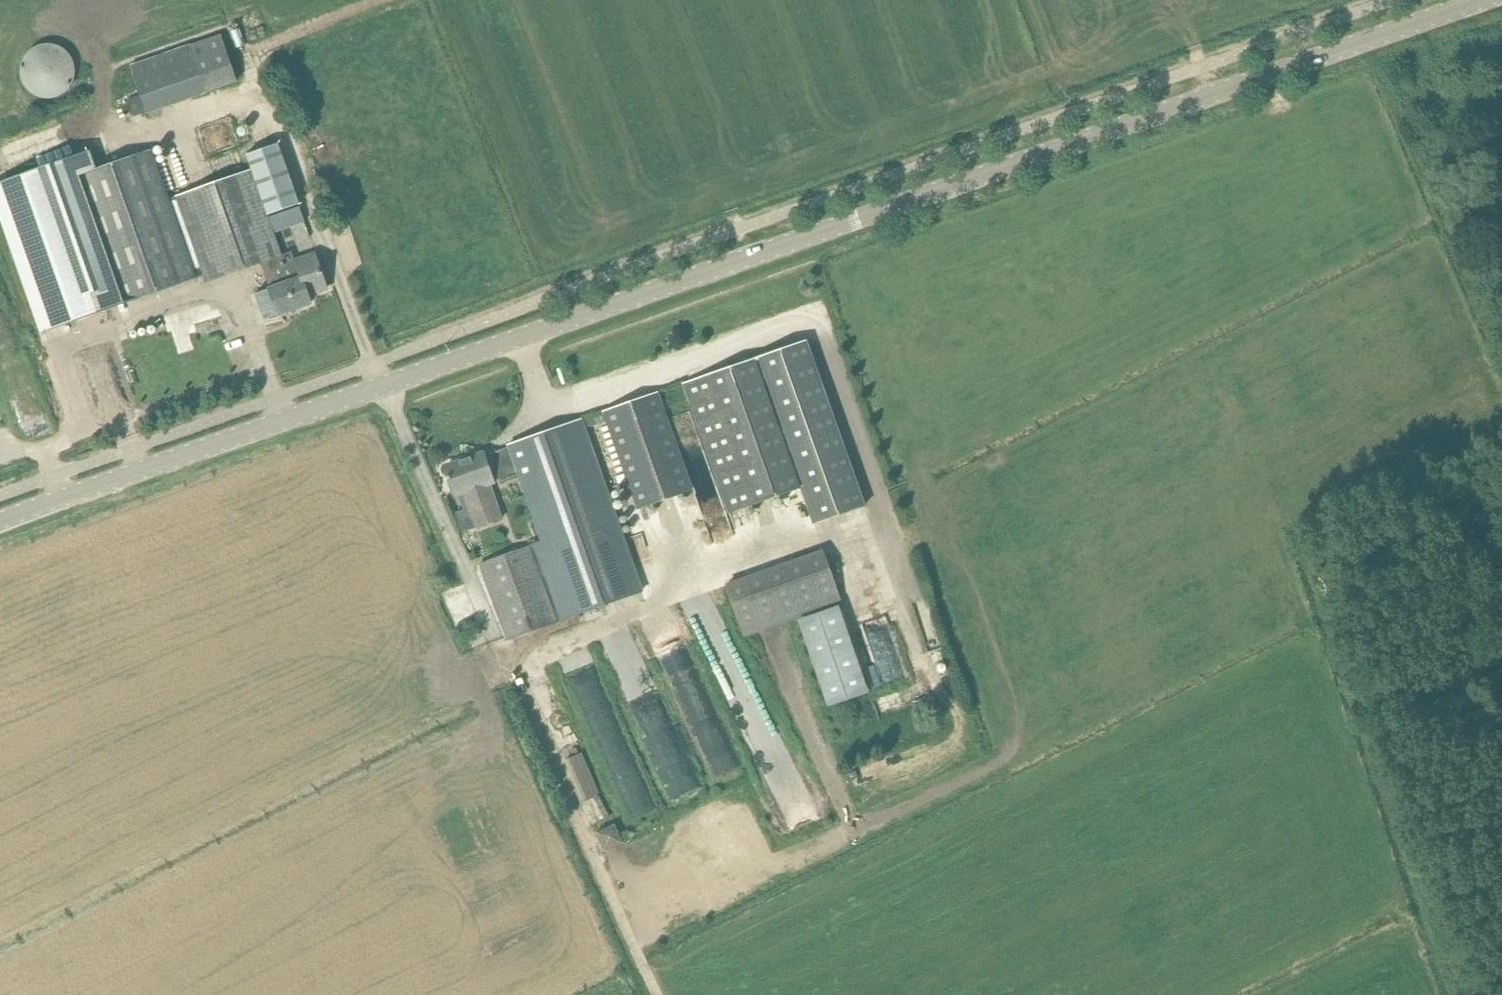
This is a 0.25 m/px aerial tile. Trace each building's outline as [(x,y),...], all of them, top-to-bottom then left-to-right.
[(139,112),(231,83),(216,34),(123,63),(139,112)] [(75,68),(74,61),(72,56),(70,51),(67,47),(62,42),(56,39),(51,37),(46,37),(40,37),(34,38),(28,41),(24,44),(19,49),(16,55),(14,61),(13,67),(14,72),(16,79),(18,84),(22,88),(27,93),(32,96),(38,98),(43,98),(48,98),(54,97),(60,94),(64,91),(68,86),(72,80),(74,74),(75,68)] [(278,143),(246,155),(251,171),(267,215),(299,204),(278,143)] [(0,183),(0,210),(43,332),(127,303),(197,278),(170,199),(153,152),(96,172),(89,151),(0,183)] [(206,282),(261,262),(280,256),(279,254),(280,253),(251,171),(176,197),(206,282)] [(283,264),(280,256),(261,262),(270,289),(269,289),(278,315),(311,303),(308,295),(327,288),(320,269),(314,253),(283,264)] [(19,444),(53,433),(44,407),(32,412),(0,317),(0,388),(19,444)] [(806,340),(743,363),(684,384),(728,513),(788,492),(800,488),(812,525),(865,507),(806,340)] [(111,359),(92,364),(104,407),(123,402),(111,359)] [(691,490),(664,412),(657,393),(604,411),(638,509),(691,490)] [(483,454),(445,467),(448,476),(447,477),(448,480),(450,480),(455,494),(455,495),(464,492),(470,509),(457,513),(463,532),(476,528),(503,518),(490,482),(493,481),(490,473),(496,471),(499,478),(519,472),(544,543),(479,566),(497,617),(505,640),(642,592),(616,517),(588,438),(584,427),(581,419),(508,445),(509,448),(484,456),(483,454)] [(841,602),(822,550),(725,584),(744,637),(841,602)] [(648,627),(718,776),(738,767),(669,617),(648,627)] [(633,821),(651,813),(576,646),(556,655),(566,677),(550,684),(560,706),(527,721),(567,810),(586,802),(595,822),(609,816),(591,776),(609,767),(633,821)] [(884,682),(906,677),(901,656),(879,661),(884,682)] [(613,822),(593,830),(601,850),(622,842),(613,822)]
